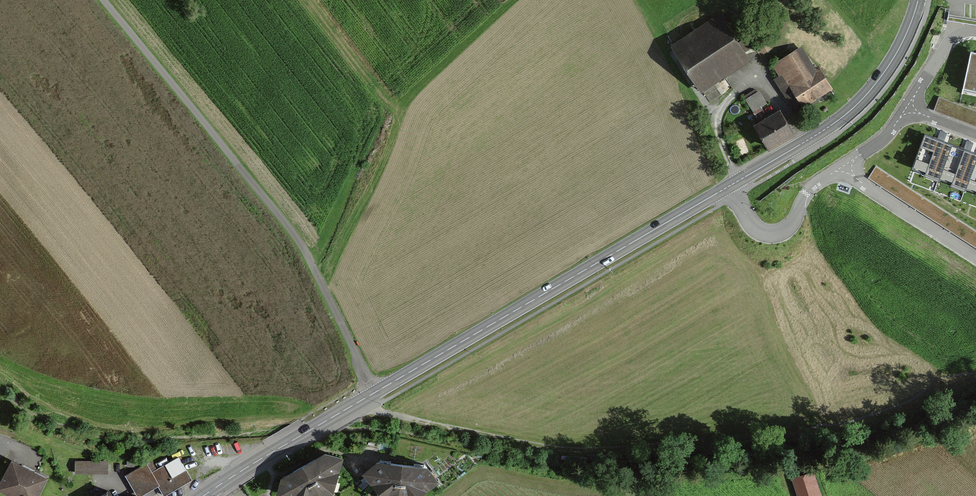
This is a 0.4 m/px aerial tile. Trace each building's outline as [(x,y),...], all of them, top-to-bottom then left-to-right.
[(719,15),(667,48),(695,92),(747,59),(719,15)] [(798,46),(767,65),(793,107),(824,88),(798,46)] [(971,53),(962,92),(975,95),(975,54),(971,53)] [(757,92),(744,100),(751,112),(764,104),(757,92)] [(938,97),(933,111),(975,127),(975,111),(938,97)] [(773,111),(745,127),(757,148),(785,132),(773,111)] [(925,136),(912,170),(975,194),(975,155),(925,136)] [(875,166),(868,178),(975,248),(975,231),(875,166)] [(271,495),(327,495),(338,461),(319,455),(277,479),(271,495)] [(125,476),(137,495),(157,483),(165,495),(166,495),(191,480),(178,459),(158,471),(152,460),(125,476)] [(76,460),(75,473),(109,474),(109,460),(76,460)] [(358,476),(373,495),(415,495),(433,483),(421,467),(376,462),(358,476)] [(15,464),(1,492),(8,495),(41,495),(48,481),(15,464)] [(793,480),(798,495),(818,495),(811,474),(793,480)]
